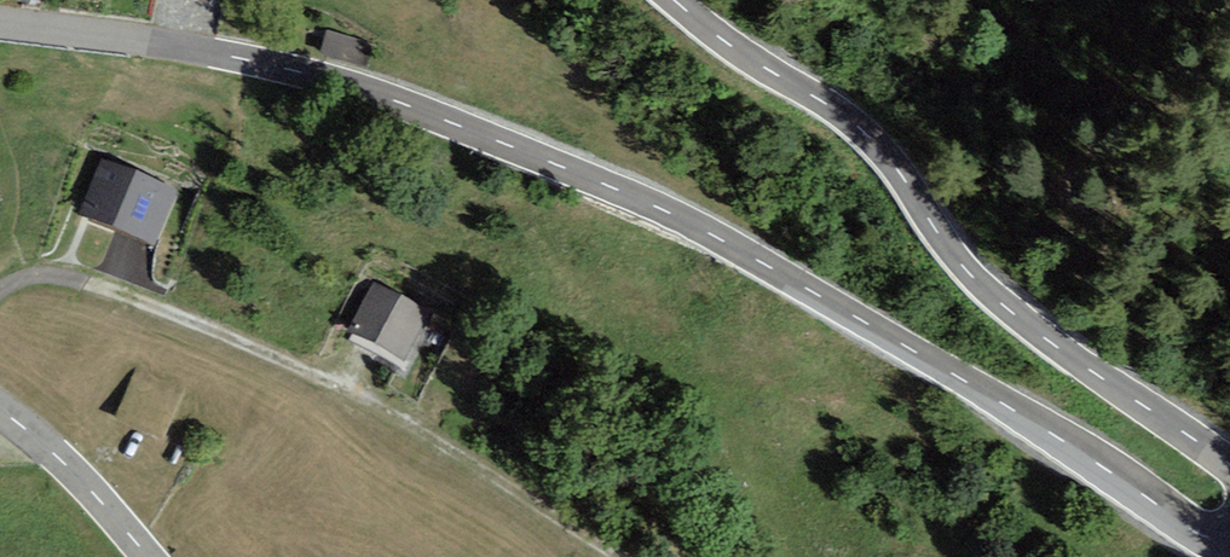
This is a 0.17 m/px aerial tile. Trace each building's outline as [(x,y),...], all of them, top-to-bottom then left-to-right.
[(178,186),(101,157),(79,216),(156,245),(178,186)] [(433,313),(375,281),(347,330),(406,362),(433,313)]
